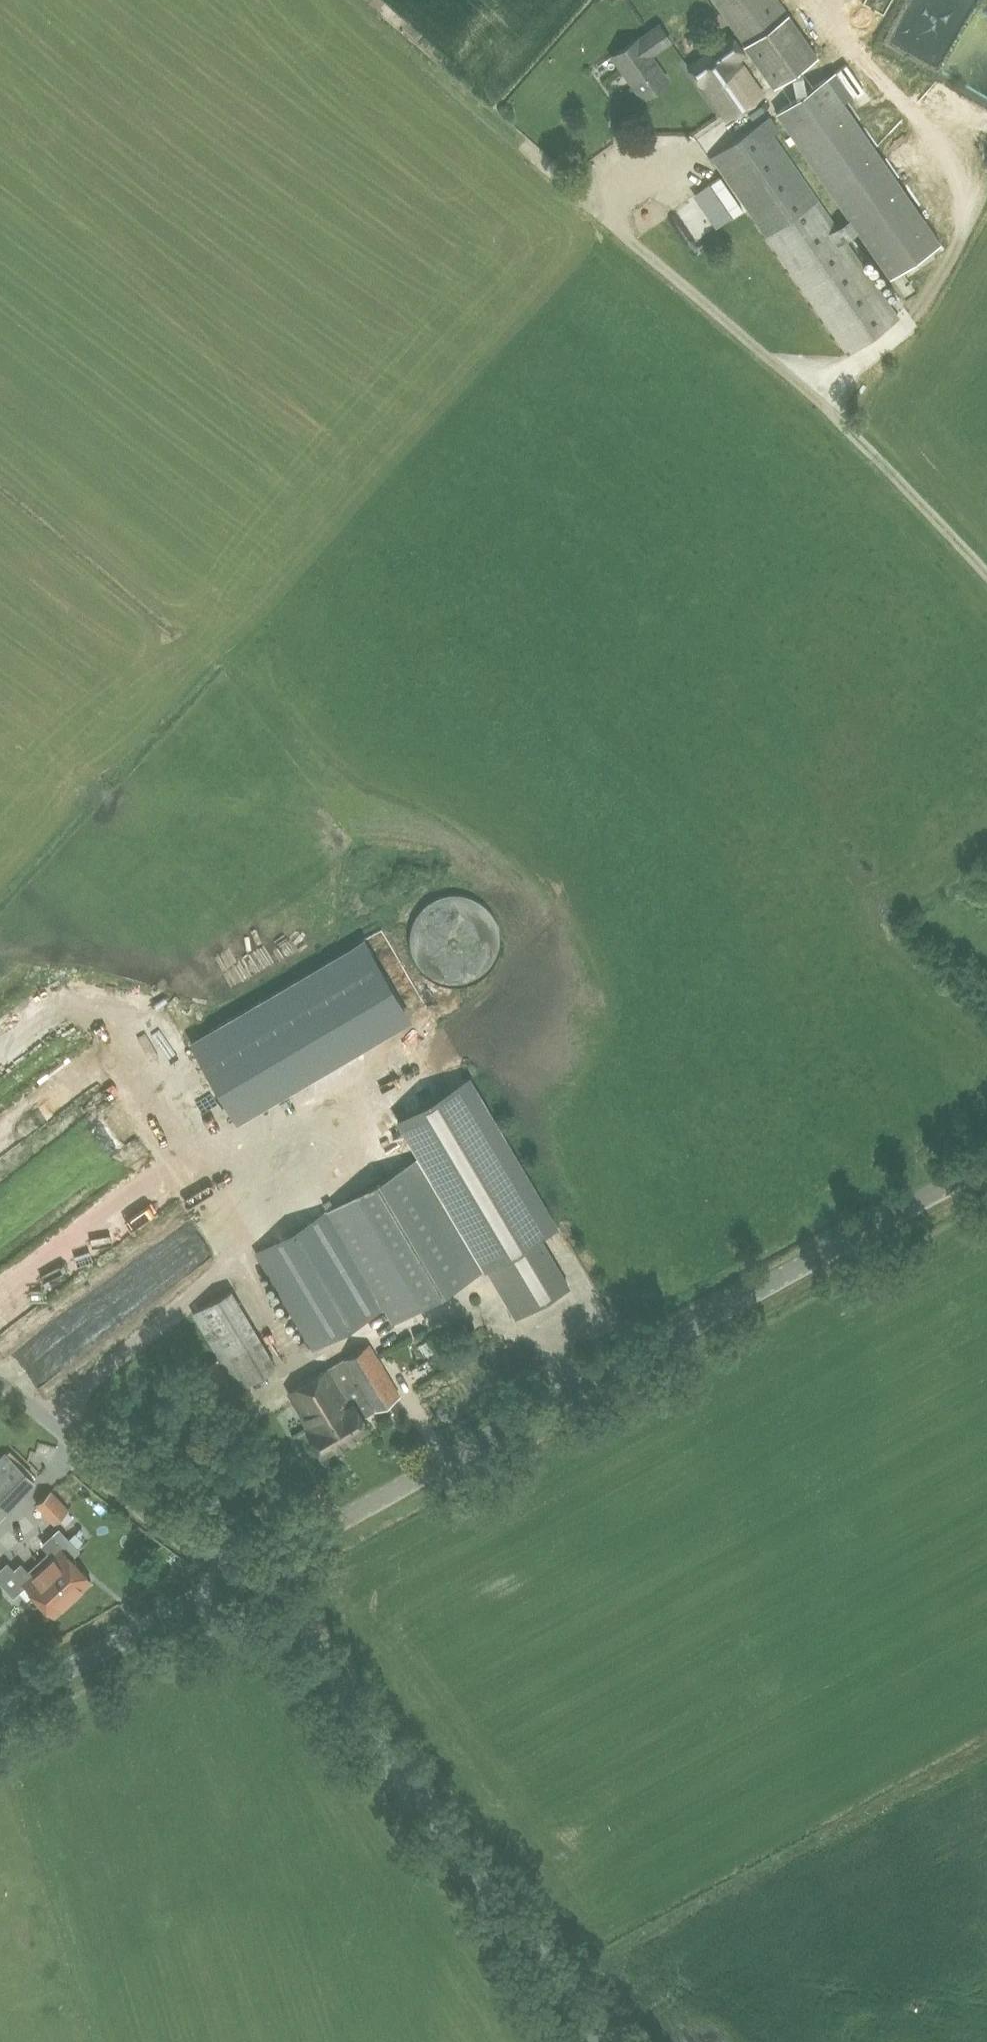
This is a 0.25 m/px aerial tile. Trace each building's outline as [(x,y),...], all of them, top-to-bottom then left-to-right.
[(743,44),(787,14),(777,0),(712,0),(743,44)] [(817,56),(787,14),(743,44),(773,87),(817,56)] [(638,38),(612,56),(642,98),(668,80),(650,55),(670,40),(659,24),(639,39),(638,38)] [(731,35),(687,66),(700,85),(701,84),(726,120),(763,95),(738,59),(744,54),(731,35)] [(849,57),(838,64),(866,105),(877,98),(849,57)] [(849,219),(836,228),(844,240),(858,231),(889,277),(940,242),(826,78),(776,112),(849,219)] [(844,240),(836,228),(763,122),(711,157),(710,159),(713,163),(715,162),(847,354),(899,319),(844,240)] [(363,939),(191,1041),(231,1110),(405,1008),(363,939)] [(407,1034),(420,1030),(415,1015),(402,1020),(407,1034)] [(310,1078),(334,1123),(355,1111),(331,1067),(310,1078)] [(394,1322),(486,1268),(506,1303),(515,1317),(568,1287),(559,1271),(538,1236),(558,1224),(470,1075),(443,1091),(437,1081),(432,1085),(437,1095),(419,1106),(413,1096),(408,1099),(414,1109),(396,1119),(419,1158),(256,1253),(312,1349),(385,1307),(394,1322)] [(278,1148),(286,1142),(275,1126),(267,1131),(278,1148)] [(162,1275),(122,1303),(130,1314),(170,1287),(162,1275)] [(238,1387),(275,1365),(231,1289),(192,1312),(218,1358),(197,1371),(222,1413),(245,1399),(238,1387)] [(43,1344),(70,1318),(58,1306),(31,1332),(43,1344)] [(399,1396),(368,1344),(331,1366),(361,1418),(399,1396)] [(75,1374),(85,1353),(68,1345),(58,1366),(75,1374)] [(367,1428),(361,1418),(331,1366),(287,1392),(311,1432),(308,1433),(321,1455),(367,1428)] [(33,1483),(4,1456),(0,1460),(0,1518),(33,1483)] [(34,1504),(53,1525),(69,1509),(51,1490),(34,1504)] [(49,1551),(38,1561),(71,1597),(91,1579),(63,1549),(65,1547),(53,1534),(42,1543),(49,1551)] [(38,1561),(28,1571),(21,1563),(14,1569),(7,1562),(0,1569),(0,1580),(13,1595),(25,1584),(52,1614),(71,1597),(38,1561)] [(15,1616),(0,1599),(0,1630),(15,1616)]
